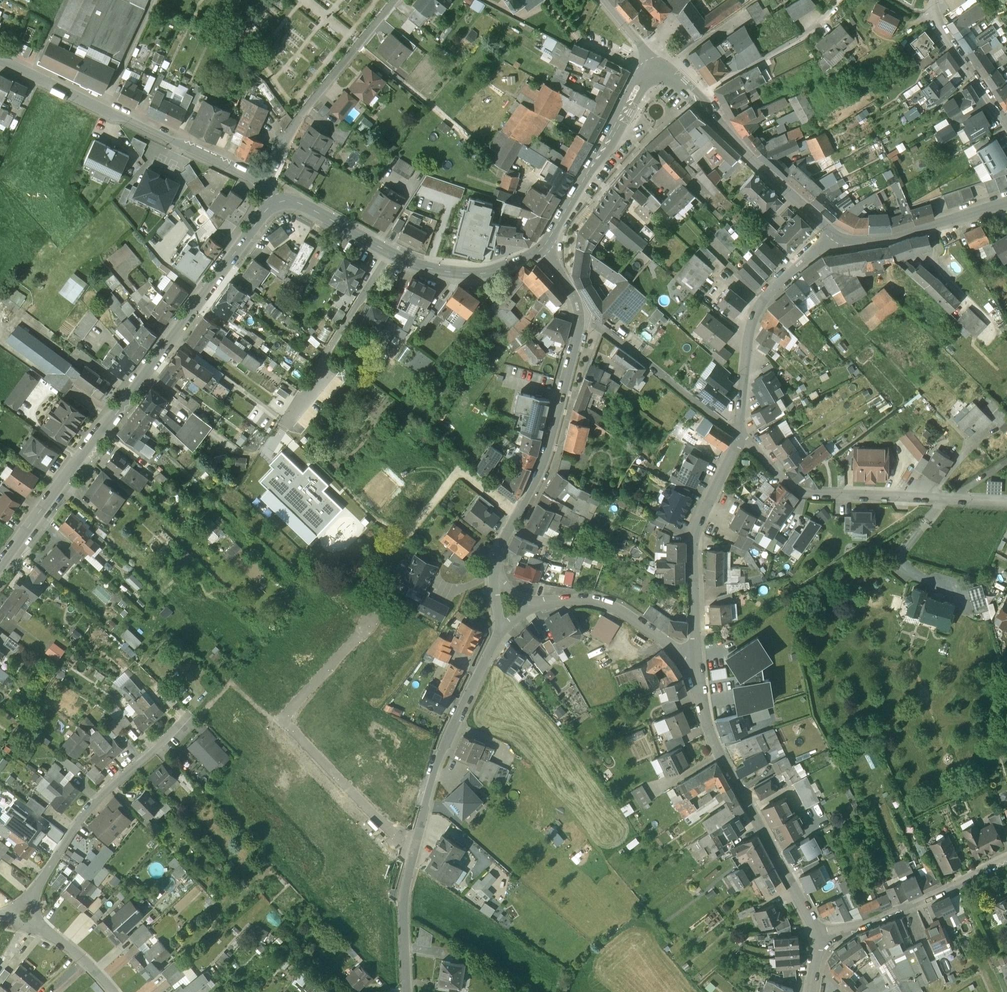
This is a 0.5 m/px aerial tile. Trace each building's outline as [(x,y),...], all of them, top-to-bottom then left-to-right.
[(127,0),(70,0),(58,25),(92,41),(90,47),(120,61),(145,9),(127,0)] [(414,5),(417,7),(428,17),(439,4),(444,8),(451,0),(450,0),(418,0),(414,5)] [(472,6),(481,11),(485,2),(481,0),(475,0),(472,6)] [(513,11),(524,3),(527,7),(528,7),(528,8),(530,7),(530,6),(538,1),(539,0),(505,0),(513,11)] [(626,0),(621,0),(615,5),(630,21),(638,13),(629,3),(626,0)] [(657,0),(646,0),(643,2),(652,14),(655,17),(660,22),(670,11),(667,8),(657,0)] [(678,0),(674,0),(667,8),(670,11),(677,15),(685,6),(678,0)] [(737,0),(733,0),(711,16),(716,23),(742,5),(737,0)] [(786,9),(794,22),(817,7),(811,0),(800,0),(786,9)] [(952,11),(966,1),(965,0),(944,0),(952,11)] [(692,5),(688,1),(685,6),(677,15),(686,27),(700,17),(692,5)] [(768,19),(757,2),(746,9),(756,26),(768,19)] [(889,9),(876,3),(870,15),(878,19),(874,28),(890,36),(898,19),(890,15),(891,11),(889,10),(889,9)] [(979,3),(958,17),(965,27),(966,26),(973,21),(983,14),(986,13),(979,3)] [(428,17),(417,7),(408,18),(417,25),(420,27),(428,17)] [(651,21),(641,11),(638,13),(630,21),(644,37),(657,26),(656,26),(660,22),(655,17),(651,21)] [(983,14),(973,21),(975,24),(981,20),(982,20),(985,17),(983,14)] [(700,17),(686,27),(695,39),(708,28),(700,17)] [(965,27),(958,17),(947,24),(953,34),(965,27)] [(417,25),(408,18),(401,27),(410,34),(417,25)] [(841,25),(829,35),(840,48),(841,49),(853,38),(841,25)] [(975,38),(966,26),(965,27),(953,34),(967,53),(978,46),(979,47),(981,46),(981,45),(988,41),(982,34),(975,38)] [(993,26),(982,33),(982,34),(988,41),(995,36),(999,34),(993,26)] [(744,27),(715,47),(710,40),(689,54),(698,68),(708,61),(709,62),(718,56),(728,50),(733,46),(748,36),(750,35),(744,27)] [(935,44),(924,30),(909,42),(917,51),(919,50),(924,56),(927,53),(926,52),(935,44)] [(556,40),(543,33),(539,40),(552,47),(556,40)] [(90,47),(89,47),(88,50),(54,34),(41,62),(104,92),(115,69),(117,70),(121,61),(120,61),(90,47)] [(399,39),(393,34),(384,45),(382,44),(377,50),(397,66),(411,49),(399,39)] [(416,45),(403,34),(399,39),(411,49),(412,50),(416,45)] [(829,35),(828,35),(816,45),(828,59),(840,48),(829,35)] [(748,36),(733,46),(737,53),(738,54),(753,43),(748,36)] [(995,36),(988,41),(992,47),(999,42),(995,36)] [(552,47),(539,40),(537,44),(536,47),(548,54),(552,47)] [(560,42),(556,40),(552,47),(548,54),(553,56),(559,59),(562,53),(567,46),(561,41),(560,42)] [(988,41),(981,45),(981,46),(985,51),(992,47),(988,41)] [(753,43),(738,54),(737,53),(734,56),(737,61),(735,62),(737,70),(742,69),(761,58),(753,43)] [(28,46),(22,44),(18,53),(28,58),(33,49),(28,46)] [(588,51),(574,44),(572,49),(569,57),(569,60),(575,63),(575,64),(582,67),(583,64),(583,63),(588,51)] [(935,44),(926,52),(927,53),(930,56),(939,49),(935,44)] [(567,46),(562,53),(569,57),(572,49),(567,46)] [(979,47),(978,46),(967,53),(967,54),(971,60),(983,53),(985,51),(981,46),(979,47)] [(1004,65),(1006,63),(1006,52),(1003,47),(995,54),(1004,65)] [(728,50),(718,56),(721,60),(731,54),(728,50)] [(601,56),(588,51),(583,63),(583,64),(590,67),(591,67),(597,66),(601,57),(601,56)] [(959,68),(947,51),(930,64),(935,70),(941,66),(944,70),(949,67),(953,72),(956,70),(959,68)] [(569,57),(562,53),(559,59),(567,64),(569,60),(569,57)] [(983,53),(971,60),(983,78),(995,70),(983,53)] [(163,56),(157,54),(154,60),(159,63),(163,56)] [(553,56),(550,63),(558,67),(563,70),(567,64),(559,59),(553,56)] [(718,56),(709,62),(708,61),(698,68),(710,84),(729,72),(721,60),(718,56)] [(629,71),(601,57),(597,66),(609,72),(611,70),(613,72),(626,78),(629,71)] [(563,70),(558,67),(554,75),(566,80),(570,73),(563,70)] [(367,68),(351,88),(367,101),(383,81),(367,68)] [(756,68),(740,77),(744,84),(742,85),(746,92),(755,87),(760,85),(766,82),(761,73),(758,68),(756,68)] [(995,70),(983,78),(991,89),(1004,81),(996,69),(995,70)] [(772,80),(766,70),(761,73),(766,82),(772,80)] [(948,75),(946,76),(949,79),(954,77),(959,74),(956,70),(953,72),(948,75)] [(156,78),(143,72),(137,84),(138,85),(136,87),(144,91),(149,94),(156,78)] [(626,78),(613,72),(607,86),(609,87),(619,92),(626,78)] [(164,75),(158,73),(156,78),(149,94),(154,96),(158,87),(159,87),(164,75)] [(945,77),(941,73),(936,77),(942,84),(944,86),(950,81),(949,79),(946,76),(945,77)] [(0,74),(0,99),(4,101),(7,94),(14,81),(0,74)] [(554,75),(549,86),(560,92),(566,80),(554,75)] [(734,79),(714,91),(722,105),(733,99),(729,92),(742,85),(744,84),(740,77),(740,76),(734,79)] [(137,84),(127,79),(118,98),(136,107),(144,91),(136,87),(138,85),(137,84)] [(944,86),(940,89),(939,87),(933,80),(925,87),(912,96),(915,101),(918,99),(921,103),(925,100),(929,106),(934,104),(937,102),(937,103),(955,87),(950,81),(944,86)] [(991,90),(1005,110),(1006,109),(1006,82),(1006,80),(991,89),(991,90)] [(28,88),(14,81),(7,94),(14,98),(22,101),(28,88)] [(602,90),(604,85),(603,84),(597,82),(595,81),(593,86),(602,90)] [(540,92),(526,84),(517,100),(521,102),(531,108),(540,92)] [(549,86),(545,84),(540,92),(531,108),(546,116),(550,109),(556,99),(560,92),(549,86)] [(979,98),(970,84),(964,88),(969,97),(972,102),(979,98)] [(607,86),(604,85),(602,90),(599,96),(614,103),(619,92),(609,87),(607,86)] [(746,92),(745,93),(749,100),(759,94),(764,91),(760,85),(746,92)] [(159,87),(158,87),(154,96),(150,104),(151,104),(147,112),(162,119),(170,103),(168,102),(172,93),(159,87)] [(201,93),(195,90),(191,100),(191,101),(196,103),(201,93)] [(596,101),(573,90),(569,97),(588,108),(590,104),(593,106),(596,101)] [(345,91),(335,104),(347,113),(357,100),(345,91)] [(180,94),(175,92),(170,103),(180,107),(184,97),(184,96),(180,94)] [(569,97),(560,92),(556,99),(588,117),(592,110),(588,108),(569,97)] [(208,96),(201,93),(194,109),(200,112),(203,104),(204,105),(208,96)] [(733,99),(722,105),(730,119),(739,114),(736,108),(749,101),(749,100),(745,93),(733,99)] [(800,93),(785,100),(788,104),(792,112),(775,121),(778,127),(786,123),(788,127),(800,121),(802,123),(813,118),(800,93)] [(614,103),(599,96),(596,101),(593,106),(592,110),(606,118),(614,103)] [(191,100),(184,97),(180,107),(187,110),(191,101),(191,100)] [(956,100),(954,97),(947,102),(954,113),(961,109),(957,103),(956,100)] [(969,97),(964,100),(967,105),(972,102),(969,97)] [(250,100),(244,98),(240,107),(245,110),(250,100)] [(784,98),(775,101),(770,103),(774,112),(788,104),(785,100),(784,98)] [(268,109),(250,100),(245,110),(243,115),(259,123),(261,124),(268,109)] [(964,100),(957,103),(961,109),(967,105),(964,100)] [(501,130),(529,147),(535,139),(550,118),(546,116),(531,108),(521,102),(501,130)] [(180,107),(170,103),(162,119),(179,127),(187,110),(180,107)] [(770,103),(760,109),(764,117),(774,112),(770,103)] [(204,105),(203,104),(200,112),(197,119),(192,130),(200,134),(199,135),(207,139),(207,137),(216,141),(222,128),(226,117),(229,112),(215,106),(213,109),(204,105)] [(347,113),(335,104),(330,110),(342,119),(347,113)] [(324,105),(318,112),(323,116),(329,109),(324,105)] [(925,105),(919,111),(916,107),(911,110),(916,117),(921,114),(922,115),(929,110),(925,105)] [(0,107),(0,108),(0,123),(2,124),(8,111),(1,107),(0,107)] [(739,114),(730,119),(738,131),(739,131),(743,137),(748,143),(755,138),(750,132),(754,130),(757,127),(754,122),(759,120),(755,112),(752,107),(739,114)] [(559,114),(550,109),(546,116),(550,118),(555,121),(557,119),(559,114)] [(725,141),(691,109),(690,109),(679,118),(691,134),(698,131),(717,149),(725,141)] [(764,117),(760,109),(755,112),(759,120),(764,117)] [(606,118),(592,110),(588,117),(579,134),(593,142),(606,118)] [(981,111),(965,121),(967,125),(964,127),(971,138),(987,128),(984,124),(987,122),(981,111)] [(287,113),(277,121),(283,129),(283,130),(284,130),(285,130),(284,129),(292,119),(287,113)] [(259,123),(243,115),(236,130),(245,134),(252,137),(259,123)] [(236,121),(226,117),(222,128),(232,132),(236,121)] [(679,118),(660,134),(655,139),(662,147),(668,142),(673,147),(676,148),(691,134),(679,118)] [(342,119),(333,133),(344,140),(352,127),(342,119)] [(949,123),(937,130),(943,141),(955,133),(949,123)] [(327,137),(311,128),(302,142),(303,143),(318,152),(327,137)] [(824,132),(808,140),(815,156),(817,160),(830,154),(834,152),(824,132)] [(252,137),(245,134),(236,154),(254,163),(263,143),(252,137)] [(579,134),(577,134),(574,140),(589,149),(593,142),(579,134)] [(767,144),(764,145),(769,151),(783,145),(792,141),(790,134),(767,144)] [(523,143),(508,135),(492,161),(506,170),(507,169),(517,152),(523,143)] [(706,142),(699,135),(695,138),(694,138),(693,139),(700,147),(706,142)] [(148,144),(134,137),(131,143),(141,158),(148,144)] [(755,138),(748,143),(758,156),(769,151),(764,145),(761,142),(760,140),(757,137),(755,138)] [(560,155),(535,139),(529,147),(547,158),(554,162),(559,165),(562,160),(559,157),(560,155)] [(662,147),(655,139),(646,148),(653,154),(660,162),(664,165),(671,158),(661,148),(662,147)] [(995,139),(975,150),(982,161),(1001,150),(995,139)] [(130,156),(95,140),(84,162),(92,166),(89,171),(108,181),(111,175),(119,178),(130,156)] [(589,149),(574,140),(564,157),(564,158),(562,160),(559,165),(574,174),(589,149)] [(792,141),(783,145),(787,153),(800,147),(795,140),(792,141)] [(741,157),(725,141),(717,149),(728,159),(726,161),(732,167),(737,161),(741,157)] [(904,142),(896,144),(899,151),(907,149),(904,142)] [(318,152),(303,143),(295,157),(296,158),(311,167),(320,153),(318,152)] [(529,147),(523,143),(517,152),(542,167),(547,158),(529,147)] [(769,151),(758,156),(774,170),(775,170),(780,164),(773,162),(773,160),(780,157),(787,153),(783,145),(769,151)] [(646,148),(625,169),(637,180),(640,183),(643,180),(647,180),(647,176),(660,162),(653,154),(646,148)] [(721,178),(698,148),(691,154),(692,156),(700,166),(707,176),(715,185),(721,178)] [(982,161),(989,172),(992,171),(1004,163),(1006,162),(1006,160),(1001,150),(982,161)] [(830,154),(817,160),(820,165),(823,171),(825,169),(835,164),(830,154)] [(700,166),(692,156),(686,161),(694,171),(700,166)] [(815,156),(793,165),(795,167),(797,167),(817,160),(815,156)] [(311,167),(296,158),(288,172),(304,182),(312,168),(311,167)] [(415,167),(400,158),(393,170),(408,179),(415,167)] [(542,167),(538,173),(544,178),(554,162),(547,158),(542,167)] [(691,180),(671,158),(664,165),(682,184),(684,186),(691,180)] [(817,160),(797,167),(803,172),(820,165),(817,160)] [(732,167),(726,161),(719,168),(725,174),(728,171),(732,167)] [(732,167),(728,171),(731,174),(740,164),(737,161),(732,167)] [(559,165),(554,162),(544,178),(554,183),(550,190),(561,196),(574,174),(559,165)] [(992,171),(994,177),(1005,173),(1006,172),(1006,168),(1004,163),(992,171)] [(197,176),(198,176),(190,164),(184,167),(186,170),(181,173),(188,182),(197,176)] [(787,171),(780,164),(775,170),(785,178),(795,167),(793,165),(787,171)] [(835,164),(825,169),(829,174),(839,169),(835,164)] [(803,172),(797,167),(795,167),(785,178),(797,189),(798,187),(800,189),(810,178),(803,172)] [(155,172),(148,168),(143,179),(139,187),(135,195),(135,196),(150,203),(163,176),(155,172)] [(637,180),(625,169),(616,180),(611,186),(623,196),(626,199),(630,194),(635,189),(631,186),(637,180)] [(810,178),(800,189),(812,200),(820,192),(821,191),(829,186),(838,181),(839,180),(844,178),(839,169),(829,174),(815,182),(810,178)] [(511,174),(505,172),(501,186),(515,190),(519,177),(518,176),(511,174)] [(994,177),(995,177),(999,189),(1000,193),(1006,190),(1006,179),(1005,173),(994,177)] [(764,184),(754,174),(740,189),(762,211),(769,204),(776,197),(777,196),(767,186),(765,188),(763,185),(764,184)] [(422,183),(462,196),(465,188),(426,175),(422,183)] [(172,179),(163,176),(150,203),(166,210),(174,192),(179,183),(172,179)] [(188,182),(187,183),(194,195),(205,188),(197,176),(188,182)] [(741,181),(736,176),(730,182),(736,187),(741,181)] [(999,189),(995,177),(994,177),(984,181),(988,193),(999,189)] [(903,192),(898,179),(890,183),(896,196),(897,195),(903,192)] [(838,181),(829,186),(832,190),(841,184),(839,180),(838,181)] [(682,184),(661,204),(673,216),(694,196),(684,186),(682,184)] [(135,195),(139,187),(133,185),(131,189),(126,187),(119,200),(125,203),(128,198),(133,200),(135,196),(135,195)] [(970,185),(958,189),(960,196),(972,192),(970,185)] [(385,186),(381,192),(379,190),(363,213),(368,217),(367,218),(374,222),(384,228),(393,215),(404,198),(385,186)] [(611,186),(594,211),(607,221),(613,213),(619,218),(626,208),(619,202),(623,196),(611,186)] [(829,186),(821,191),(820,192),(823,195),(832,190),(829,186)] [(541,192),(531,187),(525,199),(535,202),(541,192)] [(640,193),(635,189),(630,194),(635,198),(638,195),(640,193)] [(958,189),(943,194),(946,202),(961,197),(960,196),(958,189)] [(231,190),(227,196),(220,191),(214,201),(219,205),(215,211),(225,218),(229,212),(231,213),(242,197),(231,190)] [(546,195),(541,192),(535,202),(531,209),(534,211),(549,217),(561,196),(550,190),(546,195)] [(510,195),(499,191),(497,198),(505,201),(508,202),(510,195)] [(812,200),(810,201),(821,211),(831,202),(823,195),(820,192),(812,200)] [(876,192),(859,201),(862,207),(875,201),(877,205),(882,203),(876,192)] [(903,192),(897,195),(900,204),(907,201),(903,192)] [(972,192),(960,196),(961,197),(963,202),(974,198),(972,192)] [(525,199),(513,195),(510,203),(521,206),(531,209),(535,202),(525,199)] [(661,204),(652,195),(645,203),(643,205),(652,214),(661,204)] [(784,204),(776,197),(769,204),(776,212),(784,204)] [(961,197),(946,202),(948,208),(963,203),(963,202),(961,197)] [(464,208),(452,252),(468,257),(469,254),(483,258),(487,244),(493,246),(493,248),(494,248),(496,243),(495,242),(496,233),(499,225),(491,223),(495,211),(491,210),(493,204),(470,198),(467,209),(464,208)] [(219,205),(214,201),(209,207),(215,211),(219,205)] [(508,202),(505,201),(503,209),(519,214),(519,213),(521,206),(510,203),(508,202)] [(843,213),(832,221),(853,232),(868,232),(869,216),(862,220),(855,216),(863,208),(862,207),(859,201),(858,202),(855,204),(849,209),(843,213)] [(907,201),(900,204),(903,213),(911,211),(910,207),(907,201)] [(831,202),(821,211),(832,221),(843,213),(837,207),(831,202)] [(849,209),(843,202),(837,207),(843,213),(849,209)] [(643,205),(641,203),(634,209),(648,223),(655,216),(652,214),(643,205)] [(923,207),(911,211),(915,224),(915,223),(934,218),(932,205),(923,208),(923,207)] [(531,209),(521,206),(519,213),(531,217),(534,211),(531,209)] [(189,217),(195,214),(193,207),(186,210),(189,217)] [(788,208),(781,216),(788,223),(796,216),(788,208)] [(225,218),(215,211),(210,218),(213,222),(217,228),(217,229),(225,218)] [(523,233),(523,234),(534,239),(536,240),(549,217),(534,211),(531,217),(523,233)] [(594,211),(579,232),(577,247),(591,250),(608,226),(610,223),(607,221),(594,211)] [(898,217),(890,219),(892,231),(915,224),(911,211),(903,213),(898,215),(898,217)] [(619,218),(613,213),(607,221),(610,223),(608,226),(636,251),(639,248),(641,249),(647,242),(638,234),(619,218)] [(411,214),(407,222),(413,226),(415,223),(417,218),(411,214)] [(779,233),(759,214),(751,222),(772,242),(776,237),(775,237),(779,233)] [(812,229),(797,214),(796,216),(788,223),(779,233),(775,237),(776,237),(791,251),(812,229)] [(888,215),(869,216),(868,232),(891,231),(892,231),(890,219),(888,215)] [(163,238),(176,225),(167,217),(155,231),(163,238)] [(399,218),(392,230),(398,233),(405,222),(399,218)] [(213,222),(211,224),(210,223),(205,227),(210,233),(212,232),(213,233),(217,228),(213,222)] [(413,226),(407,222),(399,236),(418,247),(426,233),(420,230),(413,226)] [(282,225),(267,236),(275,246),(289,236),(282,225)] [(516,227),(499,225),(496,233),(495,242),(496,243),(521,246),(523,234),(523,233),(516,232),(516,227)] [(655,233),(646,225),(638,234),(647,242),(655,233)] [(722,225),(714,234),(731,252),(739,243),(722,225)] [(981,226),(964,233),(971,250),(982,245),(990,241),(985,234),(981,226)] [(196,281),(214,258),(201,248),(199,245),(196,233),(173,264),(196,281)] [(222,246),(208,234),(204,239),(206,240),(204,243),(202,242),(199,245),(201,248),(214,258),(222,246)] [(534,239),(523,234),(521,246),(529,247),(534,239)] [(992,244),(1003,262),(1006,259),(1006,234),(992,244)] [(909,239),(889,246),(894,260),(895,261),(913,254),(921,251),(921,252),(923,253),(927,251),(928,250),(927,248),(932,246),(931,245),(930,246),(926,235),(909,239)] [(298,253),(289,268),(299,273),(314,246),(304,241),(298,253)] [(990,241),(982,245),(987,255),(995,251),(990,241)] [(287,242),(274,252),(286,263),(293,250),(287,242)] [(771,250),(763,242),(754,251),(755,252),(771,268),(780,259),(779,258),(771,250)] [(126,243),(108,258),(116,267),(133,252),(126,243)] [(703,244),(694,252),(700,257),(708,249),(703,244)] [(784,254),(776,246),(771,250),(779,258),(784,254)] [(880,248),(859,251),(862,268),(862,270),(866,269),(875,268),(875,272),(884,271),(883,268),(899,265),(895,261),(894,260),(889,246),(880,248)] [(591,250),(577,247),(572,274),(578,287),(584,295),(596,290),(590,283),(587,275),(590,259),(594,260),(596,256),(591,252),(591,250)] [(708,249),(700,257),(704,261),(712,253),(708,249)] [(273,251),(263,265),(269,269),(269,270),(283,280),(289,268),(298,253),(293,250),(286,263),(274,252),(273,251)] [(859,251),(823,257),(831,273),(842,271),(862,268),(859,251)] [(995,251),(987,255),(984,257),(989,265),(1000,258),(995,251)] [(700,257),(694,252),(674,276),(693,292),(711,270),(712,268),(709,265),(704,261),(700,257)] [(771,268),(755,252),(746,261),(747,261),(763,277),(764,277),(772,268),(771,268)] [(712,253),(704,261),(709,265),(717,257),(712,253)] [(344,257),(331,280),(338,285),(350,292),(363,269),(352,262),(353,261),(353,259),(353,258),(352,257),(351,256),(349,255),(348,256),(346,257),(345,258),(344,257)] [(618,271),(596,256),(594,260),(593,265),(619,283),(624,277),(618,271)] [(725,265),(717,257),(709,265),(712,268),(711,270),(717,275),(725,265)] [(823,257),(801,273),(802,275),(809,284),(816,279),(814,277),(820,274),(833,294),(841,289),(831,274),(831,273),(823,257)] [(263,265),(254,259),(243,274),(258,285),(269,270),(269,269),(263,265)] [(763,277),(747,261),(739,270),(755,287),(764,278),(764,277),(763,277)] [(171,270),(161,263),(158,268),(167,274),(171,270)] [(553,283),(536,264),(530,271),(531,272),(526,278),(540,294),(553,283)] [(934,278),(920,265),(915,269),(910,265),(905,270),(906,272),(924,287),(949,312),(960,301),(935,277),(934,278)] [(530,271),(524,266),(518,272),(526,279),(526,278),(531,272),(530,271)] [(842,271),(831,273),(841,289),(848,302),(866,291),(858,278),(856,277),(848,281),(842,271)] [(518,272),(503,292),(509,299),(526,279),(518,272)] [(74,273),(59,292),(72,302),(87,283),(74,273)] [(113,274),(105,281),(113,290),(121,284),(113,274)] [(809,284),(802,275),(794,282),(806,296),(813,290),(809,284)] [(603,301),(596,290),(584,295),(595,312),(603,321),(612,312),(635,287),(624,277),(619,283),(603,301)] [(412,278),(402,294),(409,296),(417,280),(412,278)] [(229,283),(229,285),(222,294),(237,305),(240,301),(243,297),(247,292),(235,284),(235,282),(235,281),(234,281),(232,280),(231,281),(230,281),(229,282),(229,283)] [(436,290),(417,280),(409,296),(409,297),(419,303),(421,304),(419,308),(424,310),(426,307),(427,307),(427,306),(436,290)] [(163,296),(162,297),(177,308),(189,292),(174,281),(163,296)] [(806,296),(794,282),(785,290),(787,293),(796,304),(806,296)] [(163,296),(151,283),(144,293),(150,298),(145,305),(151,312),(162,297),(163,296)] [(539,295),(533,304),(538,310),(550,296),(552,298),(558,304),(559,303),(567,297),(553,283),(540,294),(539,295)] [(134,285),(127,290),(138,303),(143,296),(134,285)] [(466,290),(459,285),(458,285),(458,286),(453,293),(453,292),(452,293),(453,294),(448,300),(447,300),(447,301),(448,301),(454,305),(462,311),(468,315),(467,315),(468,316),(469,315),(468,315),(473,308),(474,309),(475,307),(474,307),(479,300),(479,301),(480,300),(472,294),(473,294),(471,293),(467,291),(467,290),(466,290)] [(635,287),(612,312),(622,321),(644,295),(635,287)] [(747,301),(730,287),(717,302),(734,316),(747,301)] [(886,289),(858,312),(871,329),(900,304),(886,289)] [(806,296),(796,304),(801,309),(804,313),(821,301),(815,293),(813,290),(806,296)] [(824,299),(819,290),(815,293),(821,301),(824,299)] [(509,299),(503,292),(491,306),(512,328),(515,325),(525,315),(522,313),(509,299)] [(537,293),(522,313),(525,315),(533,304),(539,295),(537,293)] [(787,293),(768,309),(777,316),(784,323),(801,309),(796,304),(787,293)] [(121,303),(114,294),(105,301),(122,320),(123,321),(127,317),(128,316),(119,305),(121,303)] [(215,309),(216,309),(228,318),(231,313),(234,309),(237,305),(222,294),(215,303),(214,303),(213,304),(212,305),(212,306),(212,307),(213,308),(214,309),(215,309)] [(409,296),(402,294),(401,296),(399,302),(397,306),(411,313),(414,314),(414,313),(419,303),(409,297),(409,296)] [(20,307),(4,295),(0,300),(16,313),(20,307)] [(177,308),(162,297),(151,312),(166,323),(177,308)] [(552,298),(546,304),(553,311),(555,311),(561,306),(559,303),(558,304),(552,298)] [(399,302),(394,299),(388,310),(394,313),(397,306),(399,302)] [(247,306),(240,301),(237,305),(244,311),(247,306)] [(272,301),(266,308),(277,318),(283,312),(272,301)] [(447,301),(438,313),(445,318),(454,305),(448,301),(447,301)] [(366,303),(357,318),(363,321),(364,320),(363,320),(371,306),(366,303)] [(533,304),(525,315),(530,320),(538,310),(533,304)] [(244,311),(237,305),(234,309),(241,315),(244,311)] [(371,306),(363,320),(364,320),(363,321),(362,324),(365,327),(365,326),(374,331),(374,330),(377,331),(379,329),(386,316),(388,314),(372,305),(371,306)] [(454,305),(445,318),(453,323),(462,311),(454,305)] [(411,313),(397,306),(396,310),(400,313),(408,318),(411,313)] [(424,310),(419,308),(416,314),(417,314),(417,316),(424,319),(430,311),(432,309),(427,306),(427,307),(426,307),(424,310)] [(340,308),(333,318),(340,322),(346,312),(340,308)] [(658,325),(667,315),(659,308),(650,317),(658,325)] [(957,320),(964,326),(976,315),(969,308),(957,320)] [(787,333),(777,327),(772,324),(777,316),(768,309),(760,323),(764,326),(772,332),(773,330),(781,337),(783,338),(787,333)] [(90,310),(73,332),(82,340),(98,319),(90,310)] [(143,323),(133,311),(128,316),(127,317),(138,330),(143,323)] [(430,311),(424,319),(428,322),(435,314),(430,311)] [(468,315),(462,311),(453,323),(460,328),(461,326),(468,316),(467,315),(468,315)] [(732,331),(708,312),(695,328),(718,347),(719,348),(721,345),(732,331)] [(408,318),(403,328),(397,325),(394,332),(404,338),(412,323),(417,316),(417,314),(416,314),(414,313),(414,314),(411,313),(408,318)] [(205,315),(196,327),(210,338),(213,333),(219,325),(205,315)] [(525,315),(515,325),(520,332),(521,332),(530,320),(525,315)] [(976,315),(964,326),(973,336),(986,324),(976,315)] [(386,316),(379,329),(377,331),(375,334),(388,341),(394,332),(397,325),(391,322),(392,320),(386,316)] [(424,319),(417,316),(412,323),(419,326),(424,319)] [(784,323),(777,316),(772,324),(777,327),(787,333),(790,330),(784,323)] [(138,330),(127,317),(123,321),(134,333),(135,334),(138,330)] [(554,318),(544,329),(548,333),(553,335),(551,339),(565,341),(571,323),(554,318)] [(134,333),(123,321),(122,320),(117,325),(118,327),(129,338),(134,333)] [(145,324),(143,323),(138,330),(135,334),(134,335),(135,336),(147,349),(158,334),(151,329),(145,324)] [(81,372),(18,325),(6,341),(39,365),(41,362),(51,370),(54,365),(75,380),(81,372)] [(228,332),(219,325),(213,333),(222,339),(225,335),(225,336),(228,332)] [(512,328),(501,338),(508,345),(520,332),(515,325),(512,328)] [(772,332),(764,326),(757,337),(762,341),(771,346),(776,339),(778,341),(781,337),(773,330),(772,332)] [(129,338),(118,327),(112,334),(117,340),(124,348),(131,341),(129,338)] [(196,327),(187,340),(201,350),(207,342),(210,338),(196,327)] [(244,338),(231,328),(228,332),(225,336),(247,351),(249,349),(240,343),(244,338)] [(388,341),(375,334),(377,331),(374,330),(374,331),(368,339),(379,345),(377,348),(383,351),(388,341)] [(783,338),(781,337),(778,341),(784,346),(793,334),(790,330),(787,333),(783,338)] [(540,331),(531,338),(535,343),(543,336),(541,332),(540,331)] [(520,332),(508,345),(514,352),(522,345),(529,340),(521,332),(520,332)] [(222,339),(213,333),(210,338),(219,344),(222,339)] [(225,336),(225,335),(222,339),(219,344),(232,354),(245,364),(252,355),(247,351),(225,336)] [(131,341),(124,348),(137,362),(147,349),(135,336),(131,341)] [(219,344),(210,338),(207,342),(217,349),(216,351),(221,355),(225,349),(219,344)] [(252,344),(244,338),(240,343),(249,349),(252,344)] [(535,343),(531,338),(529,340),(522,345),(532,358),(536,363),(544,355),(535,343)] [(124,348),(117,340),(102,361),(124,378),(137,362),(124,348)] [(771,346),(762,341),(758,348),(767,353),(771,346)] [(721,345),(719,348),(718,347),(711,355),(719,361),(721,364),(731,353),(721,345)] [(194,358),(180,348),(170,364),(182,373),(190,379),(191,379),(202,387),(213,372),(194,358)] [(635,360),(619,348),(611,358),(614,360),(616,358),(630,367),(621,380),(631,387),(636,381),(642,372),(645,368),(635,360)] [(232,354),(225,349),(221,355),(228,360),(232,354)] [(252,355),(245,364),(255,371),(261,362),(252,355)] [(731,372),(721,364),(719,361),(714,367),(726,378),(731,372)] [(772,363),(762,369),(765,374),(772,370),(772,371),(776,369),(772,363)] [(182,373),(170,364),(161,376),(173,385),(182,373)] [(75,380),(54,365),(51,370),(45,378),(66,393),(73,383),(75,380)] [(603,370),(590,365),(585,378),(597,382),(602,371),(603,370)] [(75,380),(73,383),(85,392),(87,389),(86,389),(91,383),(88,381),(94,372),(85,366),(81,372),(75,380)] [(726,378),(714,367),(705,378),(708,381),(723,392),(732,382),(726,378)] [(765,374),(755,380),(757,384),(753,387),(764,405),(780,396),(785,393),(772,371),(772,370),(765,374)] [(602,371),(597,382),(606,386),(617,394),(621,386),(608,379),(610,375),(602,371)] [(110,383),(94,372),(88,381),(91,383),(86,389),(87,389),(101,399),(107,392),(105,390),(110,383)] [(213,372),(202,387),(211,393),(214,388),(218,382),(213,372)] [(642,372),(636,381),(638,383),(641,379),(645,374),(642,372)] [(27,373),(6,401),(17,409),(37,381),(27,373)] [(597,382),(585,378),(580,391),(577,399),(585,402),(589,390),(590,388),(592,389),(603,393),(606,386),(597,382)] [(641,379),(638,383),(636,381),(631,387),(639,392),(646,382),(641,379)] [(723,392),(708,381),(700,391),(703,394),(717,405),(721,408),(730,397),(723,392)] [(218,382),(214,388),(211,393),(222,401),(230,390),(218,382)] [(290,393),(281,386),(277,392),(286,398),(290,393)] [(167,399),(152,388),(140,404),(156,416),(159,412),(163,406),(167,399)] [(519,411),(525,413),(520,432),(540,439),(550,400),(523,393),(519,411)] [(717,405),(703,394),(699,400),(713,410),(717,405)] [(188,401),(180,395),(177,399),(185,405),(188,401)] [(764,405),(752,412),(758,424),(781,412),(780,411),(786,407),(780,396),(764,405)] [(85,416),(63,399),(56,409),(52,407),(48,413),(51,415),(43,426),(66,442),(73,432),(75,433),(79,428),(77,426),(85,416)] [(199,405),(190,399),(188,401),(185,405),(194,412),(199,405)] [(586,405),(584,404),(585,402),(577,399),(573,408),(590,419),(597,424),(602,416),(586,405)] [(140,404),(128,420),(145,432),(152,421),(156,416),(140,404)] [(977,404),(957,423),(969,435),(979,426),(982,428),(991,420),(991,419),(977,404)] [(590,419),(573,408),(570,421),(588,425),(590,419)] [(991,419),(991,420),(998,427),(1004,433),(1006,430),(1006,415),(1006,414),(1005,411),(1002,408),(991,419)] [(165,416),(159,412),(156,416),(160,419),(163,422),(168,416),(166,414),(165,416)] [(182,427),(177,435),(194,451),(213,427),(194,412),(182,427)] [(182,427),(168,416),(163,422),(166,424),(177,435),(182,427)] [(706,418),(701,425),(705,428),(701,433),(704,435),(712,423),(706,418)] [(160,419),(155,423),(161,429),(166,424),(163,422),(160,419)] [(128,420),(118,434),(134,446),(140,438),(145,432),(128,420)] [(588,425),(570,421),(564,447),(581,451),(585,438),(586,434),(588,425)] [(732,437),(712,423),(704,435),(706,437),(724,449),(732,437)] [(776,424),(760,434),(768,448),(772,446),(785,438),(776,424)] [(606,430),(599,425),(594,431),(601,436),(604,431),(605,431),(606,430)] [(701,425),(693,436),(702,443),(706,437),(704,435),(701,433),(705,428),(701,425)] [(927,449),(910,429),(900,438),(919,461),(921,458),(927,449)] [(540,439),(520,432),(516,443),(521,445),(520,448),(524,450),(536,456),(540,439)] [(57,453),(33,436),(22,452),(46,469),(50,464),(52,463),(52,461),(57,453)] [(785,438),(772,446),(780,457),(795,447),(787,436),(785,438)] [(140,438),(134,446),(150,458),(156,450),(140,438)] [(701,451),(687,443),(683,450),(691,454),(691,453),(698,457),(701,451)] [(811,452),(799,462),(806,470),(824,457),(826,460),(832,455),(823,444),(811,452)] [(502,454),(491,447),(476,469),(484,476),(491,464),(493,466),(502,454)] [(795,447),(780,457),(789,470),(799,462),(798,461),(803,458),(795,447)] [(887,448),(854,447),(854,480),(866,480),(866,482),(875,482),(875,480),(887,481),(887,448)] [(521,457),(510,449),(506,456),(518,463),(521,457)] [(536,456),(524,450),(521,457),(518,463),(521,465),(530,469),(536,456)] [(952,461),(937,451),(929,463),(925,469),(925,470),(923,472),(938,482),(952,461)] [(129,462),(116,452),(107,464),(116,471),(115,473),(120,477),(123,473),(125,474),(131,466),(128,463),(129,462)] [(281,452),(273,460),(277,463),(259,482),(317,535),(329,522),(328,521),(342,507),(324,490),(329,485),(309,466),(303,472),(281,452)] [(698,457),(691,453),(691,454),(688,459),(686,458),(683,464),(699,472),(702,467),(704,468),(707,461),(698,457)] [(929,463),(921,458),(919,461),(914,469),(922,474),(923,472),(925,470),(925,469),(929,463)] [(789,470),(788,470),(796,481),(799,479),(804,476),(802,474),(806,470),(799,462),(789,470)] [(7,479),(6,480),(19,489),(25,494),(37,477),(18,464),(7,479)] [(699,472),(683,464),(679,471),(682,472),(679,477),(679,478),(686,481),(695,486),(699,479),(696,478),(699,472)] [(530,469),(521,465),(515,479),(524,484),(530,469)] [(149,479),(131,466),(125,474),(123,473),(120,477),(139,492),(149,479)] [(906,469),(901,478),(906,481),(912,473),(906,469)] [(809,475),(806,470),(802,474),(804,476),(799,479),(801,482),(809,475)] [(112,480),(103,471),(98,477),(109,485),(112,480)] [(169,480),(160,471),(155,476),(164,484),(169,480)] [(578,488),(557,472),(545,489),(555,495),(556,494),(561,498),(567,491),(572,495),(578,488)] [(679,477),(672,474),(668,480),(676,484),(684,487),(686,481),(679,478),(679,477)] [(814,482),(809,475),(801,482),(799,479),(796,481),(814,488),(818,488),(814,482)] [(109,485),(98,477),(89,489),(96,494),(92,499),(102,505),(110,512),(111,511),(121,496),(112,489),(113,488),(109,485)] [(19,489),(6,480),(7,479),(5,478),(1,483),(16,494),(19,489)] [(515,479),(513,485),(505,479),(499,488),(516,501),(521,491),(524,484),(515,479)] [(1,483),(0,485),(0,491),(4,494),(12,499),(16,494),(1,483)] [(987,483),(987,494),(1001,494),(1002,483),(987,483)] [(684,487),(676,484),(673,489),(687,496),(690,490),(684,487)] [(773,490),(765,500),(767,501),(773,506),(779,499),(783,502),(785,500),(794,505),(798,499),(789,492),(790,491),(780,484),(775,491),(773,490)] [(578,488),(572,495),(576,498),(578,495),(581,488),(578,487),(578,488)] [(673,489),(670,487),(670,488),(666,488),(664,492),(666,495),(662,504),(683,515),(691,498),(687,496),(673,489)] [(600,498),(581,488),(578,495),(597,505),(600,498)] [(4,494),(3,496),(2,495),(0,495),(0,513),(7,519),(18,504),(12,499),(4,494)] [(558,502),(542,494),(538,503),(543,506),(554,511),(558,502)] [(494,506),(480,495),(475,501),(477,502),(490,511),(494,506)] [(765,503),(759,497),(750,508),(761,514),(767,517),(773,506),(767,501),(765,503)] [(591,504),(579,498),(575,505),(587,511),(591,504)] [(779,499),(773,506),(767,517),(763,524),(759,530),(764,533),(772,537),(772,538),(775,532),(778,526),(784,517),(785,518),(795,505),(794,505),(785,500),(783,502),(779,499)] [(490,511),(477,502),(471,510),(473,512),(473,516),(470,520),(486,533),(497,518),(490,511)] [(572,512),(570,511),(569,514),(561,510),(564,505),(558,502),(554,511),(562,514),(576,521),(581,522),(582,523),(584,518),(572,512)] [(543,506),(538,503),(526,526),(542,534),(554,511),(543,506)] [(683,515),(662,504),(658,512),(670,519),(679,523),(683,515)] [(110,512),(102,505),(97,512),(113,524),(118,517),(111,511),(110,512)] [(573,510),(564,505),(561,510),(569,514),(570,511),(572,512),(573,510)] [(587,511),(575,505),(573,510),(572,512),(584,518),(587,511)] [(748,511),(740,506),(730,525),(742,532),(745,533),(753,519),(755,515),(759,517),(761,514),(750,508),(748,511)] [(825,522),(830,518),(824,510),(818,514),(825,522)] [(866,511),(860,511),(860,510),(859,510),(858,512),(852,511),(852,517),(852,529),(858,530),(858,531),(867,531),(867,530),(873,530),(874,512),(867,512),(867,510),(866,510),(866,511)] [(670,519),(658,512),(657,511),(654,517),(665,523),(668,524),(670,519)] [(88,526),(73,513),(62,526),(91,552),(93,553),(100,545),(84,531),(88,526)] [(576,521),(562,514),(559,521),(573,527),(576,521)] [(767,517),(761,514),(759,517),(755,515),(753,519),(763,524),(767,517)] [(654,517),(652,516),(649,521),(663,528),(665,523),(654,517)] [(753,519),(745,533),(742,532),(735,545),(748,550),(754,539),(758,532),(759,530),(763,524),(753,519)] [(795,530),(782,549),(789,555),(794,548),(803,553),(822,526),(810,520),(800,534),(795,530)] [(223,531),(216,524),(211,529),(218,536),(223,531)] [(470,537),(454,525),(447,533),(451,536),(446,543),(462,556),(471,545),(467,543),(467,540),(470,537)] [(670,535),(659,530),(657,549),(669,550),(669,542),(670,542),(670,535)] [(764,533),(759,530),(758,532),(754,539),(759,542),(764,533)] [(775,532),(772,538),(772,537),(769,542),(774,546),(775,543),(780,536),(775,532)] [(551,540),(538,534),(535,540),(548,546),(551,540)] [(538,546),(515,536),(509,548),(522,554),(523,554),(526,547),(528,549),(535,552),(538,546)] [(785,540),(780,536),(775,543),(780,547),(785,540)] [(91,552),(78,540),(73,545),(83,555),(87,558),(91,552)] [(237,541),(225,554),(231,559),(243,546),(237,541)] [(686,560),(685,542),(670,542),(669,542),(669,550),(669,559),(669,560),(683,560),(686,560)] [(747,550),(732,544),(730,550),(745,556),(747,550)] [(83,555),(73,545),(66,553),(73,560),(76,563),(83,555)] [(59,547),(43,563),(55,575),(60,569),(64,573),(65,571),(64,570),(73,560),(66,553),(59,547)] [(522,554),(509,548),(508,559),(508,572),(514,574),(519,561),(522,554)] [(181,555),(177,559),(186,568),(194,558),(185,550),(181,555)] [(723,550),(708,550),(707,568),(723,568),(723,550)] [(471,566),(454,552),(449,559),(452,561),(448,566),(464,575),(471,566)] [(568,566),(581,569),(582,564),(591,566),(593,558),(571,553),(568,566)] [(427,563),(423,561),(424,560),(415,556),(411,565),(413,566),(409,573),(407,572),(403,581),(411,585),(412,584),(416,586),(415,587),(418,588),(415,595),(422,598),(418,608),(426,612),(433,599),(428,597),(430,592),(425,589),(428,583),(426,582),(430,574),(432,575),(436,567),(428,562),(427,563)] [(532,557),(530,556),(527,564),(538,569),(541,560),(540,559),(532,557)] [(683,560),(669,560),(657,560),(657,570),(666,570),(666,581),(684,581),(683,560)] [(519,561),(514,574),(523,577),(522,578),(537,582),(541,570),(538,569),(527,564),(519,561)] [(37,566),(30,576),(40,584),(47,575),(37,566)] [(723,568),(707,568),(707,583),(727,583),(728,583),(728,574),(723,574),(723,568)] [(738,568),(723,568),(723,574),(728,574),(728,583),(738,583),(738,568)] [(139,589),(145,584),(134,572),(128,578),(139,589)] [(29,575),(24,581),(20,578),(15,585),(29,595),(33,599),(36,595),(38,595),(40,592),(40,589),(43,586),(40,584),(30,576),(29,575)] [(738,583),(728,583),(727,583),(727,594),(732,593),(746,588),(746,583),(738,583)] [(982,585),(967,589),(971,603),(972,602),(985,598),(982,585)] [(29,595),(17,586),(9,598),(21,606),(29,595)] [(943,603),(933,600),(927,598),(927,599),(924,598),(926,592),(914,589),(912,595),(910,595),(907,597),(906,600),(908,604),(911,605),(909,613),(921,617),(921,619),(938,624),(938,627),(947,630),(952,613),(951,612),(953,606),(943,603)] [(727,594),(717,597),(717,605),(729,604),(733,604),(732,593),(727,594)] [(21,606),(9,598),(0,608),(7,613),(12,617),(21,606)] [(985,598),(972,602),(975,615),(989,611),(985,598)] [(449,607),(433,599),(426,612),(442,620),(449,607)] [(998,616),(1005,620),(1001,627),(1006,630),(1006,600),(998,616)] [(717,605),(710,605),(711,622),(731,621),(729,604),(717,605)] [(660,612),(650,605),(643,615),(653,622),(660,612)] [(32,615),(25,610),(21,616),(28,621),(32,615)] [(668,618),(660,612),(653,622),(653,623),(669,634),(670,619),(667,619),(668,618)] [(561,619),(556,622),(552,616),(546,619),(558,640),(562,647),(567,644),(568,639),(575,635),(576,630),(567,613),(559,617),(561,619)] [(610,620),(602,615),(595,626),(603,631),(604,629),(610,620)] [(678,621),(670,619),(669,634),(687,636),(687,622),(678,621)] [(619,625),(610,620),(604,629),(613,635),(619,625)] [(539,633),(532,621),(526,626),(536,636),(539,633)] [(462,622),(452,643),(471,652),(481,631),(462,622)] [(536,636),(526,626),(515,638),(522,645),(529,652),(533,648),(540,641),(536,636)] [(603,631),(595,626),(591,634),(608,643),(613,635),(604,629),(603,631)] [(21,637),(13,630),(10,635),(17,641),(21,637)] [(646,641),(636,635),(633,641),(642,647),(646,641)] [(20,645),(9,636),(4,643),(15,652),(20,645)] [(450,642),(438,636),(431,645),(447,653),(449,648),(447,647),(450,642)] [(758,648),(762,645),(758,638),(728,657),(732,664),(735,663),(740,670),(735,673),(740,680),(743,678),(762,666),(767,662),(758,648)] [(562,647),(558,640),(552,643),(556,650),(558,654),(565,651),(562,647)] [(60,661),(67,650),(54,641),(47,652),(60,661)] [(550,641),(543,646),(550,654),(551,654),(556,650),(552,643),(550,641)] [(510,644),(496,661),(511,673),(518,681),(526,675),(523,672),(534,661),(529,652),(522,645),(519,650),(510,644)] [(447,653),(431,645),(426,652),(446,662),(450,654),(447,653)] [(544,659),(533,648),(529,652),(534,661),(538,665),(544,659)] [(558,654),(556,650),(551,654),(553,656),(556,659),(559,656),(558,654)] [(663,650),(648,662),(654,670),(655,670),(663,664),(668,669),(672,675),(679,670),(675,664),(663,650)] [(550,654),(544,659),(547,662),(553,656),(551,654),(550,654)] [(544,659),(538,665),(543,672),(550,666),(547,662),(544,659)] [(648,662),(634,668),(638,678),(654,670),(648,662)] [(438,688),(450,694),(462,670),(450,664),(438,688)] [(743,678),(744,684),(764,680),(762,666),(743,678)] [(3,681),(8,674),(0,668),(0,679),(3,681)] [(627,670),(615,676),(625,700),(645,693),(660,686),(661,685),(659,681),(655,670),(654,670),(638,678),(634,668),(627,670)] [(728,678),(726,668),(710,671),(712,681),(728,678)] [(679,670),(672,675),(676,681),(683,678),(684,677),(679,670)] [(672,675),(659,681),(661,685),(660,686),(660,688),(666,685),(676,681),(672,675)] [(152,704),(140,691),(141,690),(131,678),(120,687),(128,692),(136,701),(144,710),(152,704)] [(676,681),(666,685),(668,691),(671,698),(674,698),(687,693),(683,678),(676,681)] [(736,704),(737,714),(768,706),(766,689),(771,688),(769,679),(764,680),(744,684),(735,685),(736,692),(739,692),(741,703),(736,704)] [(438,688),(430,683),(420,702),(441,713),(451,694),(450,694),(438,688)] [(179,701),(168,691),(162,696),(172,707),(179,701)] [(136,701),(128,692),(124,696),(131,704),(136,701)] [(674,698),(671,698),(662,701),(668,715),(679,710),(674,698)] [(144,710),(136,701),(131,704),(140,714),(144,710)] [(152,704),(144,710),(154,722),(165,713),(155,701),(152,704)] [(749,712),(753,723),(770,718),(766,707),(749,712)] [(140,714),(134,719),(144,731),(154,722),(144,710),(140,714)] [(679,711),(667,716),(671,727),(672,726),(675,735),(675,736),(681,733),(691,729),(687,721),(684,722),(679,711)] [(121,712),(114,718),(124,729),(131,722),(121,712)] [(725,718),(714,720),(724,740),(747,732),(740,714),(738,715),(725,718)] [(95,725),(87,716),(80,724),(81,725),(88,731),(95,725)] [(304,727),(319,734),(324,724),(310,716),(304,727)] [(667,716),(655,721),(659,731),(671,727),(667,716)] [(114,718),(107,726),(116,736),(124,729),(114,718)] [(81,725),(65,746),(77,756),(86,744),(90,742),(98,751),(98,752),(103,748),(90,734),(88,731),(81,725)] [(95,725),(88,731),(90,734),(98,728),(95,725)] [(110,741),(98,728),(90,734),(103,748),(110,741)] [(774,730),(761,734),(768,749),(781,744),(774,730)] [(681,733),(675,736),(675,735),(668,738),(673,749),(680,746),(685,743),(681,733)] [(761,734),(737,742),(746,760),(762,751),(762,752),(768,749),(761,734)] [(202,736),(190,747),(202,760),(205,757),(213,766),(220,759),(223,763),(228,758),(216,745),(213,748),(202,736)] [(493,749),(464,736),(456,753),(472,760),(476,762),(478,757),(488,761),(488,760),(493,749)] [(110,741),(103,748),(113,759),(124,749),(113,738),(110,741)] [(737,742),(725,746),(737,769),(744,765),(743,761),(746,760),(737,742)] [(673,749),(659,756),(667,775),(689,764),(680,746),(673,749)] [(113,759),(103,748),(98,752),(98,751),(92,757),(102,769),(113,759)] [(746,760),(743,761),(744,765),(754,760),(755,760),(764,755),(762,752),(762,751),(746,760)] [(61,754),(57,759),(63,765),(68,759),(61,754)] [(744,765),(737,769),(740,776),(746,773),(748,777),(755,773),(753,770),(767,762),(764,755),(755,760),(754,760),(744,765)] [(0,774),(9,760),(4,757),(0,763),(0,773),(0,774)] [(478,757),(476,762),(472,760),(469,768),(480,779),(488,761),(478,757)] [(786,757),(773,763),(778,773),(781,771),(791,767),(786,757)] [(75,763),(68,759),(63,765),(74,775),(80,768),(75,763)] [(498,765),(488,760),(488,761),(480,779),(484,783),(488,787),(493,776),(498,765)] [(55,762),(47,772),(54,778),(59,782),(65,776),(59,771),(62,768),(55,762)] [(716,763),(697,774),(705,787),(714,782),(717,787),(719,786),(722,791),(730,787),(716,763)] [(176,778),(163,764),(150,776),(164,791),(176,779),(177,779),(176,778)] [(94,765),(86,774),(97,785),(105,776),(94,765)] [(510,770),(498,765),(493,776),(505,781),(510,770)] [(791,767),(781,771),(783,774),(786,781),(794,777),(793,773),(797,771),(794,765),(791,767)] [(464,782),(474,792),(483,785),(471,771),(461,780),(463,783),(464,782)] [(47,772),(43,777),(44,777),(50,783),(54,778),(47,772)] [(197,786),(183,772),(176,778),(177,779),(176,779),(185,787),(186,786),(191,792),(197,786)] [(697,774),(685,781),(692,795),(699,791),(703,788),(705,787),(697,774)] [(774,776),(754,786),(761,799),(781,788),(774,776)] [(56,796),(46,787),(50,783),(44,777),(35,788),(51,802),(56,796)] [(794,777),(786,781),(788,785),(789,785),(796,782),(794,777)] [(807,777),(793,783),(806,809),(819,802),(807,777)] [(59,782),(54,778),(50,783),(60,792),(71,801),(80,791),(69,781),(64,787),(59,782)] [(692,795),(685,781),(680,784),(684,791),(685,793),(688,797),(690,796),(692,795)] [(463,818),(482,801),(474,792),(464,782),(463,783),(443,801),(454,814),(457,812),(463,818)] [(60,792),(50,783),(46,787),(56,796),(60,792)] [(680,784),(675,787),(677,789),(680,788),(682,792),(684,791),(680,784)] [(642,785),(631,791),(641,807),(651,801),(642,785)] [(730,787),(722,791),(721,792),(725,799),(725,798),(728,802),(729,805),(726,806),(702,822),(709,832),(722,824),(737,815),(743,811),(730,787)] [(677,796),(673,788),(667,791),(675,805),(679,802),(683,799),(680,794),(677,796)] [(161,806),(145,790),(132,803),(147,818),(161,806)] [(56,796),(51,802),(62,812),(71,801),(60,792),(56,796)] [(710,794),(699,801),(702,805),(712,798),(710,794)] [(696,809),(699,815),(719,802),(715,796),(712,798),(702,805),(696,809)] [(46,808),(32,797),(26,804),(41,815),(46,808)] [(116,797),(107,806),(108,807),(114,813),(119,808),(122,810),(125,807),(116,797)] [(683,799),(679,802),(685,810),(692,805),(691,802),(687,797),(686,797),(683,799)] [(785,798),(763,809),(772,826),(793,815),(785,798)] [(699,801),(694,804),(695,805),(694,806),(696,809),(702,805),(699,801)] [(631,802),(621,807),(625,816),(635,811),(631,802)] [(685,810),(679,802),(675,805),(682,814),(686,811),(685,810)] [(12,815),(5,824),(13,830),(23,839),(33,827),(24,820),(29,814),(14,803),(8,811),(12,815)] [(692,805),(685,810),(686,811),(688,814),(696,809),(694,806),(692,805)] [(114,813),(108,807),(90,824),(100,834),(105,829),(113,837),(130,821),(120,811),(122,810),(119,808),(114,813)] [(688,814),(684,817),(689,825),(700,817),(699,815),(696,809),(688,814)] [(999,811),(987,817),(991,825),(993,824),(996,831),(1004,827),(999,811)] [(793,815),(772,826),(774,825),(782,842),(804,831),(795,814),(793,815)] [(737,815),(722,824),(724,828),(729,837),(745,827),(737,815)] [(0,820),(0,833),(7,838),(9,835),(13,830),(5,824),(0,820)] [(33,827),(23,839),(35,847),(47,832),(46,827),(38,821),(33,827)] [(48,836),(58,844),(64,834),(50,823),(46,827),(47,832),(48,836)] [(978,831),(974,823),(962,829),(976,856),(1002,844),(996,831),(993,824),(991,825),(978,831)] [(709,832),(706,834),(709,840),(717,836),(716,835),(723,830),(722,829),(724,828),(722,824),(709,832)] [(564,840),(553,828),(548,832),(559,845),(564,840)] [(23,839),(13,830),(9,835),(19,843),(23,839)] [(940,833),(937,835),(936,838),(938,841),(945,838),(943,834),(940,833)] [(706,834),(698,838),(703,847),(708,854),(715,850),(710,842),(709,840),(706,834)] [(747,850),(762,844),(757,835),(740,844),(744,851),(747,850)] [(443,836),(431,854),(435,856),(427,868),(450,883),(453,880),(461,867),(454,863),(463,849),(443,836)] [(938,841),(931,845),(944,871),(960,863),(947,837),(945,838),(938,841)] [(698,838),(691,843),(697,851),(703,847),(698,838)] [(718,838),(710,842),(715,850),(721,847),(723,846),(718,838)] [(809,838),(800,842),(808,857),(809,858),(816,854),(817,853),(809,838)] [(35,847),(23,839),(19,843),(15,850),(26,858),(35,847)] [(723,846),(721,847),(724,852),(732,848),(734,847),(736,846),(732,840),(723,846)] [(1,842),(0,843),(0,847),(6,852),(9,848),(1,842)] [(39,847),(48,856),(53,851),(43,842),(39,847)] [(736,846),(734,847),(736,850),(738,854),(744,851),(740,844),(736,846)] [(762,844),(747,850),(753,862),(758,861),(764,873),(774,867),(762,844)] [(796,844),(783,851),(788,862),(797,857),(799,860),(803,857),(804,858),(805,858),(806,858),(808,857),(801,845),(797,847),(796,844)] [(106,846),(82,875),(85,878),(82,881),(87,885),(96,874),(114,852),(106,846)] [(721,847),(715,850),(717,855),(724,852),(721,847)] [(76,850),(72,856),(82,862),(85,857),(76,850)] [(715,850),(708,854),(711,859),(717,855),(715,850)] [(806,858),(805,858),(804,858),(803,857),(799,860),(803,867),(818,860),(819,859),(816,854),(809,858),(808,857),(806,858)] [(939,874),(928,854),(922,857),(931,875),(932,875),(937,886),(941,884),(939,874)] [(905,859),(893,865),(899,876),(899,877),(905,875),(904,872),(903,873),(901,866),(907,863),(905,859)] [(803,867),(801,868),(804,874),(818,868),(819,868),(821,867),(818,860),(803,867)] [(893,863),(887,866),(893,879),(899,876),(893,865),(893,863)] [(907,863),(901,866),(903,873),(904,872),(911,869),(908,863),(907,863)] [(179,878),(186,871),(180,866),(173,873),(179,878)] [(467,871),(461,867),(453,880),(459,884),(467,871)] [(764,873),(761,874),(767,886),(768,887),(781,880),(774,867),(764,873)] [(804,874),(800,876),(807,891),(825,882),(821,872),(819,868),(818,868),(804,874)] [(748,883),(739,869),(731,873),(740,888),(748,883)] [(826,870),(821,872),(825,882),(831,880),(826,870)] [(490,872),(475,889),(482,895),(487,890),(484,888),(495,877),(490,872)] [(60,873),(51,884),(58,890),(67,878),(60,873)] [(740,888),(731,873),(727,876),(736,891),(740,888)] [(87,885),(82,891),(89,896),(103,880),(96,874),(87,885)] [(761,874),(754,878),(755,878),(754,879),(760,889),(767,886),(761,874)] [(931,875),(917,881),(922,893),(937,886),(932,875),(931,875)] [(887,881),(889,887),(901,882),(900,879),(899,877),(899,876),(893,879),(887,881)] [(914,876),(901,882),(908,897),(909,899),(922,893),(917,881),(914,876)] [(77,886),(71,881),(62,894),(72,903),(82,891),(87,885),(82,881),(77,886)] [(889,887),(886,889),(892,904),(908,897),(901,882),(889,887)] [(784,885),(775,890),(778,895),(787,891),(784,885)] [(487,890),(482,895),(487,900),(492,895),(487,890)] [(89,896),(82,891),(72,903),(84,912),(93,900),(89,896)] [(851,892),(840,897),(844,906),(846,910),(852,908),(853,909),(858,907),(851,892)] [(887,894),(858,907),(863,918),(892,905),(887,894)] [(1001,898),(993,902),(1000,916),(1006,913),(1006,896),(1001,898)] [(840,897),(818,908),(822,916),(828,913),(835,910),(844,906),(840,897)] [(950,897),(932,905),(936,914),(942,911),(945,917),(948,915),(951,914),(956,912),(950,897)] [(110,914),(98,925),(107,935),(137,908),(131,901),(112,917),(110,914)] [(495,910),(485,903),(480,910),(490,917),(495,910)] [(755,911),(755,912),(758,919),(761,918),(765,927),(775,923),(780,921),(779,920),(782,919),(782,918),(780,912),(777,913),(773,904),(755,911)] [(844,906),(835,910),(828,913),(833,922),(851,919),(846,910),(844,906)] [(858,907),(853,909),(852,908),(846,910),(851,919),(863,918),(858,907)] [(100,908),(91,917),(96,922),(104,913),(100,908)] [(137,908),(107,935),(117,945),(128,935),(125,931),(143,914),(137,908)] [(748,908),(737,912),(740,918),(750,914),(748,908)] [(958,915),(956,912),(951,914),(956,926),(961,924),(962,927),(969,925),(964,914),(958,917),(958,916),(958,915)] [(948,915),(945,917),(951,931),(955,930),(948,915)] [(788,917),(782,918),(782,919),(779,920),(780,921),(775,923),(778,930),(791,925),(788,917)] [(895,921),(897,926),(903,939),(910,936),(909,935),(902,918),(895,921)] [(895,920),(880,926),(883,934),(889,945),(892,955),(902,951),(902,950),(899,942),(903,940),(902,939),(903,939),(897,926),(895,921),(895,920)] [(939,920),(933,923),(934,926),(926,930),(926,932),(931,943),(934,950),(949,944),(948,943),(949,943),(948,940),(947,940),(939,920)] [(148,929),(143,924),(138,929),(143,934),(148,929)] [(261,944),(269,932),(257,925),(250,937),(261,944)] [(791,925),(778,930),(779,937),(792,936),(791,925)] [(969,925),(962,927),(965,934),(972,931),(969,925)] [(433,934),(420,926),(417,944),(431,946),(433,934)] [(872,929),(878,940),(874,942),(885,960),(879,964),(883,970),(880,972),(881,975),(890,990),(891,991),(923,991),(922,990),(920,985),(915,975),(905,980),(896,964),(897,964),(887,946),(883,935),(883,934),(880,926),(872,929)] [(138,929),(129,937),(134,942),(143,934),(138,929)] [(153,935),(148,929),(143,934),(148,939),(153,935)] [(872,929),(856,936),(864,947),(872,959),(876,966),(879,964),(885,960),(874,942),(878,940),(872,929)] [(926,932),(918,935),(917,932),(909,935),(910,936),(913,946),(902,950),(902,951),(892,955),(889,945),(883,934),(883,935),(887,946),(897,964),(908,959),(915,975),(920,985),(926,983),(943,976),(933,951),(931,943),(926,932)] [(143,934),(134,942),(139,948),(148,939),(143,934)] [(779,937),(774,938),(775,948),(801,946),(801,940),(798,941),(798,936),(792,936),(779,937)] [(856,936),(835,951),(842,958),(853,970),(854,971),(872,959),(864,947),(856,936)] [(165,947),(161,943),(156,947),(160,952),(165,947)] [(801,946),(775,948),(775,958),(799,956),(799,951),(802,951),(801,946)] [(156,947),(146,956),(150,960),(160,952),(156,947)] [(169,953),(165,947),(160,952),(164,956),(164,957),(169,953)] [(146,956),(141,950),(130,960),(139,970),(150,960),(146,956)] [(164,956),(160,952),(150,960),(154,965),(164,956)] [(799,956),(775,958),(776,968),(783,967),(796,966),(800,966),(799,961),(802,961),(802,956),(799,956)] [(458,960),(452,958),(451,962),(442,960),(439,982),(439,983),(450,985),(460,986),(464,964),(458,963),(458,960)] [(842,958),(831,968),(830,969),(831,970),(831,969),(836,975),(833,977),(838,983),(841,980),(851,991),(857,987),(854,983),(855,982),(848,974),(853,970),(842,958)] [(908,959),(897,964),(896,964),(905,980),(915,975),(908,959)] [(150,960),(139,970),(149,981),(160,971),(154,965),(150,960)] [(174,961),(161,973),(166,979),(180,968),(174,961)] [(21,964),(12,976),(18,981),(9,991),(10,991),(16,991),(32,973),(21,964)] [(371,976),(360,965),(347,977),(358,989),(371,976)] [(180,968),(166,979),(172,986),(186,975),(180,968)] [(0,975),(0,981),(3,983),(10,973),(5,969),(0,975)] [(213,975),(207,970),(203,974),(208,980),(213,975)] [(796,971),(783,972),(783,976),(796,981),(796,971)] [(32,973),(16,991),(26,991),(27,989),(31,991),(34,991),(42,982),(32,973)] [(186,975),(172,986),(175,990),(175,989),(180,985),(184,989),(192,982),(186,974),(186,975)] [(180,991),(194,991),(202,986),(207,981),(208,980),(203,974),(184,989),(180,991)] [(860,991),(861,991),(888,991),(890,990),(881,975),(874,979),(875,982),(860,991)] [(775,983),(775,982),(767,979),(763,990),(762,991),(764,991),(792,991),(793,989),(775,983)] [(202,986),(194,991),(203,991),(211,986),(207,981),(202,986)] [(439,983),(439,982),(436,981),(435,991),(441,991),(452,991),(449,990),(450,985),(439,983)]
